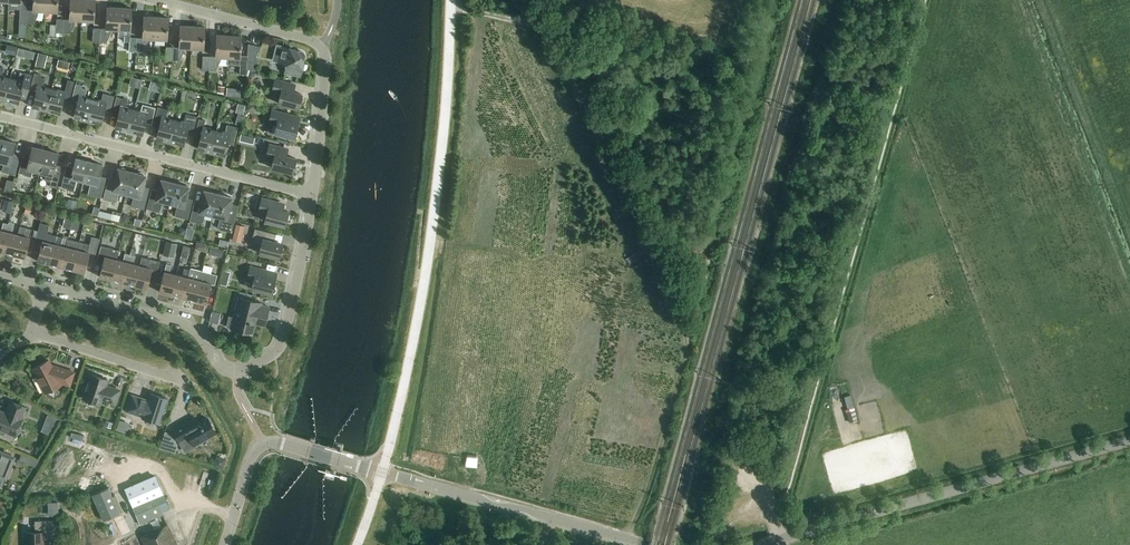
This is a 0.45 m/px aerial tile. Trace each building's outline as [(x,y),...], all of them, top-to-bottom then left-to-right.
[(26,24),(33,24),(38,14),(38,11),(45,12),(46,0),(33,0),(33,10),(27,10),(26,24)] [(45,12),(57,12),(58,0),(46,0),(45,12)] [(64,33),(70,34),(75,23),(75,20),(82,21),(83,0),(70,0),(69,20),(65,19),(64,33)] [(82,21),(94,22),(95,0),(83,0),(82,21)] [(527,2),(519,5),(522,15),(530,13),(527,2)] [(100,29),(99,43),(106,43),(111,32),(111,30),(118,30),(119,8),(107,7),(106,29),(100,29)] [(132,8),(119,8),(118,30),(131,31),(132,8)] [(136,38),(136,52),(143,52),(148,42),(148,39),(155,40),(156,17),(144,16),(142,38),(136,38)] [(168,18),(156,17),(155,40),(167,40),(168,18)] [(56,33),(64,33),(65,19),(57,19),(56,33)] [(173,47),(172,61),(179,61),(184,51),(184,48),(191,49),(192,26),(180,25),(179,48),(173,47)] [(205,27),(192,26),(191,49),(204,49),(205,27)] [(210,56),(209,70),(216,71),(221,60),(221,58),(228,58),(229,35),(217,35),(215,57),(210,56)] [(241,36),(229,35),(228,58),(240,59),(241,36)] [(248,44),(247,61),(255,63),(259,47),(248,44)] [(278,62),(284,64),(286,67),(285,72),(300,76),(304,63),(303,61),(305,59),(305,55),(303,52),(300,51),(297,52),(296,50),(282,47),(280,56),(274,55),(273,60),(279,62),(278,62)] [(38,61),(45,64),(49,55),(41,52),(38,61)] [(61,58),(59,66),(69,69),(72,61),(61,58)] [(5,100),(10,78),(2,76),(4,68),(0,67),(0,99),(5,100)] [(10,78),(5,100),(18,104),(20,98),(26,99),(32,75),(20,73),(18,80),(10,78)] [(32,107),(46,111),(52,89),(43,87),(45,79),(40,77),(41,75),(35,73),(30,91),(36,92),(32,107)] [(302,95),(293,92),(295,85),(275,79),(271,92),(280,94),(278,103),(298,109),(300,103),(302,103),(303,98),(302,96),(302,95)] [(52,89),(46,111),(59,114),(63,99),(69,101),(74,82),(68,80),(65,92),(52,89)] [(74,118),(87,121),(93,99),(84,97),(86,89),(81,88),(82,85),(76,84),(71,101),(77,103),(74,118)] [(93,99),(87,121),(101,125),(104,110),(111,111),(114,96),(103,94),(101,101),(93,99)] [(115,128),(128,132),(134,110),(126,108),(128,100),(116,97),(113,112),(119,113),(115,128)] [(134,110),(128,132),(142,135),(146,120),(152,122),(155,108),(149,107),(147,113),(134,110)] [(156,139),(170,142),(175,120),(167,118),(169,110),(158,107),(154,122),(160,124),(156,139)] [(297,131),(300,118),(272,111),(269,122),(270,122),(268,131),(269,134),(273,134),(274,133),(295,138),(295,137),(297,138),(299,131),(297,131)] [(175,120),(170,142),(183,146),(187,131),(193,132),(197,117),(186,115),(184,122),(175,120)] [(198,149),(211,153),(217,131),(203,127),(205,121),(199,119),(195,133),(201,134),(198,149)] [(217,131),(211,153),(225,156),(228,141),(235,143),(238,128),(227,125),(225,133),(217,131)] [(0,148),(0,162),(4,163),(1,172),(15,175),(19,159),(12,157),(15,143),(2,139),(0,148)] [(286,156),(288,149),(269,144),(265,159),(273,161),(271,168),(292,173),(296,159),(286,156)] [(33,170),(40,172),(45,150),(32,147),(29,158),(23,157),(19,173),(25,175),(24,176),(31,178),(33,170)] [(45,150),(40,172),(47,174),(45,178),(47,181),(51,182),(49,190),(56,191),(62,166),(56,165),(58,154),(45,150)] [(77,180),(83,182),(88,161),(75,158),(71,174),(65,172),(61,187),(74,191),(77,180)] [(88,161),(83,182),(91,184),(88,195),(101,198),(105,182),(98,181),(102,165),(88,161)] [(119,192),(126,194),(132,172),(126,171),(126,170),(125,169),(125,168),(124,168),(123,168),(122,168),(121,168),(120,168),(119,169),(118,169),(114,184),(107,183),(103,199),(116,203),(119,192)] [(132,172),(126,194),(134,196),(131,206),(144,210),(148,193),(142,191),(146,176),(144,176),(144,175),(143,174),(142,173),(141,173),(140,172),(139,173),(138,173),(137,174),(132,172)] [(14,190),(16,180),(9,178),(7,188),(14,190)] [(162,202),(170,204),(175,183),(161,180),(157,195),(150,194),(147,209),(160,212),(162,202)] [(175,183),(170,204),(177,206),(175,216),(188,219),(191,204),(185,203),(189,187),(175,183)] [(205,214),(213,216),(218,194),(204,191),(200,207),(194,205),(190,221),(200,223),(203,222),(205,214)] [(218,194),(213,216),(220,218),(218,227),(220,230),(232,233),(236,217),(228,215),(232,198),(218,194)] [(265,221),(285,227),(287,220),(289,219),(289,215),(288,214),(289,212),(283,211),(284,204),(262,198),(258,211),(267,213),(265,221)] [(76,209),(77,201),(68,199),(66,207),(76,209)] [(14,202),(5,200),(3,211),(11,213),(14,202)] [(119,222),(121,213),(113,211),(112,214),(99,210),(98,216),(119,222)] [(1,252),(9,222),(10,217),(5,216),(3,223),(1,230),(0,230),(0,252),(1,252)] [(4,253),(13,255),(18,235),(12,233),(15,223),(15,224),(17,219),(10,217),(9,222),(1,252),(4,253)] [(142,220),(135,218),(134,225),(140,226),(142,220)] [(48,264),(49,264),(54,244),(56,236),(47,234),(49,225),(40,223),(36,239),(42,241),(37,261),(48,264)] [(241,242),(245,227),(236,225),(232,240),(241,242)] [(18,235),(13,255),(14,255),(25,258),(30,238),(32,229),(20,226),(18,235)] [(259,253),(279,258),(283,244),(270,241),(272,233),(255,229),(253,237),(256,237),(254,242),(261,244),(259,253)] [(80,242),(72,270),(74,270),(85,273),(90,253),(96,254),(100,239),(92,237),(90,245),(80,242)] [(58,266),(61,267),(68,239),(63,238),(61,245),(54,244),(49,264),(58,266)] [(64,268),(72,270),(80,242),(68,239),(61,267),(64,268)] [(163,255),(174,258),(177,244),(166,242),(163,255)] [(110,280),(111,280),(116,260),(117,260),(119,250),(101,246),(98,259),(103,260),(99,277),(110,280)] [(183,246),(181,256),(187,258),(190,247),(183,246)] [(215,256),(217,249),(211,248),(209,254),(215,256)] [(120,282),(123,283),(130,255),(125,253),(123,261),(117,260),(116,260),(111,280),(120,282)] [(126,284),(135,286),(140,266),(140,265),(133,264),(135,256),(130,255),(123,283),(126,284)] [(140,266),(135,286),(136,286),(147,289),(152,269),(158,271),(160,262),(142,257),(140,265),(140,266)] [(170,295),(171,295),(176,275),(170,273),(171,265),(166,264),(164,272),(159,292),(170,295)] [(254,280),(251,289),(272,294),(272,293),(274,293),(276,292),(276,290),(276,288),(274,286),(277,274),(250,267),(247,278),(254,280)] [(180,297),(183,298),(190,270),(184,268),(182,276),(176,275),(171,295),(180,297)] [(185,299),(194,301),(202,271),(190,268),(190,270),(183,298),(185,299)] [(202,271),(194,301),(195,301),(206,304),(211,284),(215,285),(217,275),(202,271)] [(227,286),(228,280),(221,278),(220,285),(227,286)] [(262,305),(262,303),(238,297),(230,328),(252,334),(255,323),(264,326),(269,307),(262,305)] [(33,368),(45,392),(61,384),(61,383),(70,386),(74,372),(51,365),(49,360),(33,368)] [(83,398),(100,404),(101,399),(115,404),(120,390),(106,386),(108,380),(91,374),(87,387),(84,388),(83,393),(84,395),(83,398)] [(127,411),(143,416),(143,418),(159,423),(167,399),(151,394),(148,401),(132,396),(127,411)] [(6,436),(11,438),(13,437),(14,436),(15,436),(22,420),(21,419),(26,407),(11,401),(6,413),(0,411),(0,430),(6,432),(5,434),(6,436)] [(847,413),(850,423),(857,421),(854,411),(847,413)] [(58,420),(47,415),(46,420),(56,424),(58,420)] [(196,417),(173,431),(184,451),(188,449),(189,451),(197,446),(195,444),(216,432),(207,418),(200,423),(196,417)] [(126,434),(130,424),(120,420),(116,430),(126,434)] [(178,445),(171,434),(165,432),(160,448),(175,453),(178,445)] [(6,480),(15,458),(0,452),(0,453),(0,477),(6,480)] [(28,464),(31,458),(22,454),(19,460),(28,464)] [(50,490),(50,476),(42,476),(43,490),(50,490)] [(161,511),(169,507),(157,480),(139,488),(138,485),(125,490),(140,524),(163,514),(161,511)] [(93,495),(104,520),(120,513),(109,488),(93,495)] [(61,514),(61,501),(51,500),(50,514),(61,514)] [(44,540),(53,539),(53,521),(35,521),(35,532),(26,532),(26,544),(44,544),(44,540)] [(168,525),(141,537),(145,544),(177,544),(168,525)]
